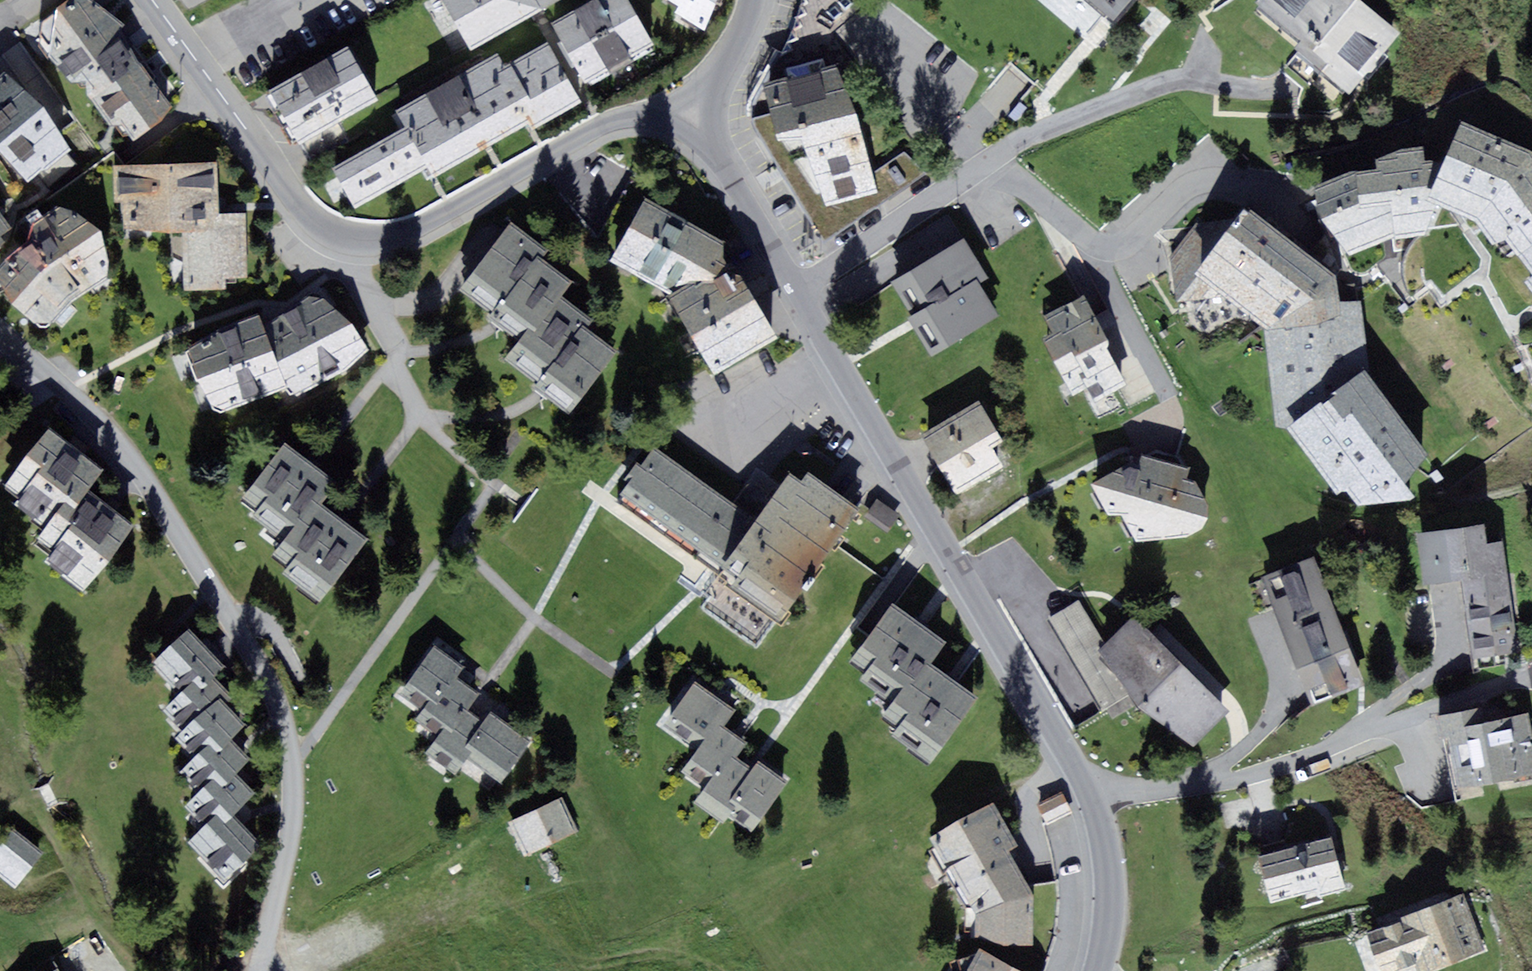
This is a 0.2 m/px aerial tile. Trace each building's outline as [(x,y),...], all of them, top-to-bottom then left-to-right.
[(129,47),(92,0),(72,0),(34,29),(78,86),(88,78),(139,144),(184,110),(133,44),(129,47)] [(482,50),(571,1),(570,0),(454,0),(482,50)] [(557,25),(590,88),(662,51),(635,0),(607,0),(557,25)] [(680,1),(692,8),(687,17),(716,33),(730,5),(731,0),(680,0),(680,1)] [(1133,19),(1149,0),(1111,0),(1133,19)] [(1263,9),(1359,88),(1402,36),(1358,0),(1271,0),(1263,9)] [(590,110),(555,47),(511,71),(542,129),(546,135),(590,110)] [(354,50),(273,95),(304,149),(384,104),(354,50)] [(504,59),(404,114),(413,130),(433,167),(442,183),(542,129),(511,71),(504,59)] [(832,207),(879,196),(851,73),(779,89),(792,143),(816,137),(832,207)] [(0,93),(0,143),(23,174),(72,138),(25,75),(0,93)] [(1489,210),(1518,256),(1531,277),(1531,151),(1467,127),(1442,192),(1489,210)] [(413,130),(334,173),(354,210),(433,167),(413,130)] [(1403,233),(1402,231),(1439,225),(1429,157),(1373,165),(1319,189),(1349,256),(1403,233)] [(248,218),(229,218),(227,166),(125,169),(126,233),(188,231),(190,290),(250,289),(248,218)] [(749,267),(722,281),(738,254),(652,204),(617,264),(683,302),(681,303),(721,379),(790,342),(749,267)] [(1264,206),(1210,273),(1271,321),(1287,419),(1372,509),(1440,455),(1374,367),(1359,283),(1264,206)] [(115,231),(72,213),(41,234),(0,274),(0,280),(52,333),(96,290),(116,276),(115,231)] [(13,245),(0,214),(0,258),(13,245)] [(546,254),(512,227),(463,288),(497,315),(546,254)] [(965,247),(899,284),(941,357),(1006,320),(965,247)] [(502,315),(531,337),(573,284),(545,262),(502,315)] [(274,335),(305,397),(381,359),(350,297),(274,335)] [(1089,297),(1046,318),(1092,408),(1135,386),(1089,297)] [(517,360),(547,384),(594,324),(565,301),(517,360)] [(188,354),(212,419),(293,390),(269,325),(188,354)] [(626,354),(595,329),(546,390),(577,415),(626,354)] [(991,404),(930,439),(963,498),(1012,470),(1002,453),(1015,446),(991,404)] [(102,470),(50,433),(7,491),(59,529),(102,470)] [(342,482),(290,444),(247,502),(300,540),(342,482)] [(625,502),(727,578),(767,525),(664,449),(625,502)] [(1105,484),(1121,516),(1134,516),(1144,541),(1204,536),(1216,493),(1137,467),(1105,484)] [(866,526),(802,478),(767,525),(727,578),(792,626),(866,526)] [(145,530),(93,493),(50,551),(102,589),(145,530)] [(890,532),(899,515),(875,501),(865,518),(890,532)] [(381,542),(329,504),(286,562),(339,600),(381,542)] [(1471,580),(1480,660),(1520,655),(1507,544),(1498,545),(1496,526),(1426,534),(1431,584),(1471,580)] [(1322,566),(1270,584),(1308,694),(1360,677),(1322,566)] [(1079,600),(1049,618),(1103,711),(1129,696),(1098,653),(1105,644),(1079,600)] [(949,652),(891,612),(857,660),(915,701),(949,652)] [(1229,711),(1133,616),(1105,644),(1098,653),(1129,696),(1194,748),(1229,711)] [(197,632),(160,666),(187,696),(211,673),(217,679),(230,667),(197,632)] [(436,650),(407,693),(435,711),(458,677),(461,679),(467,670),(436,650)] [(992,702),(942,668),(899,729),(948,764),(992,702)] [(187,696),(172,710),(193,733),(230,699),(234,702),(236,700),(217,679),(211,673),(187,696)] [(435,711),(427,723),(444,735),(462,708),(474,716),(487,696),(461,679),(458,677),(435,711)] [(737,714),(700,688),(673,728),(706,751),(722,727),(726,729),(737,714)] [(193,733),(188,737),(206,756),(226,738),(233,746),(255,725),(234,702),(230,699),(193,733)] [(444,735),(432,753),(461,773),(491,727),(474,716),(462,708),(444,735)] [(1444,720),(1458,792),(1531,777),(1531,749),(1526,717),(1491,724),(1488,711),(1444,720)] [(537,737),(503,714),(473,759),(507,782),(537,737)] [(706,751),(690,773),(715,791),(739,757),(742,759),(751,747),(726,729),(722,727),(706,751)] [(206,756),(189,772),(209,794),(237,768),(244,775),(253,767),(233,746),(226,738),(206,756)] [(715,791),(705,805),(733,824),(737,818),(766,776),(764,774),(742,759),(739,757),(715,791)] [(797,785),(769,766),(764,774),(766,776),(737,818),(762,835),(797,785)] [(209,794),(198,804),(219,828),(236,812),(239,816),(262,795),(244,775),(237,768),(209,794)] [(1064,797),(1040,810),(1048,825),(1072,812),(1064,797)] [(565,799),(516,824),(532,857),(582,833),(565,799)] [(991,810),(934,842),(976,917),(1034,885),(991,810)] [(219,828),(200,846),(232,881),(269,847),(239,816),(236,812),(219,828)] [(0,853),(0,875),(17,890),(47,855),(18,831),(0,853)] [(1337,838),(1268,856),(1282,909),(1352,891),(1337,838)] [(1387,970),(1406,970),(1422,965),(1424,970),(1444,970),(1489,955),(1469,901),(1408,922),(1410,928),(1376,940),(1387,970)] [(990,951),(979,970),(1028,970),(990,951)]
